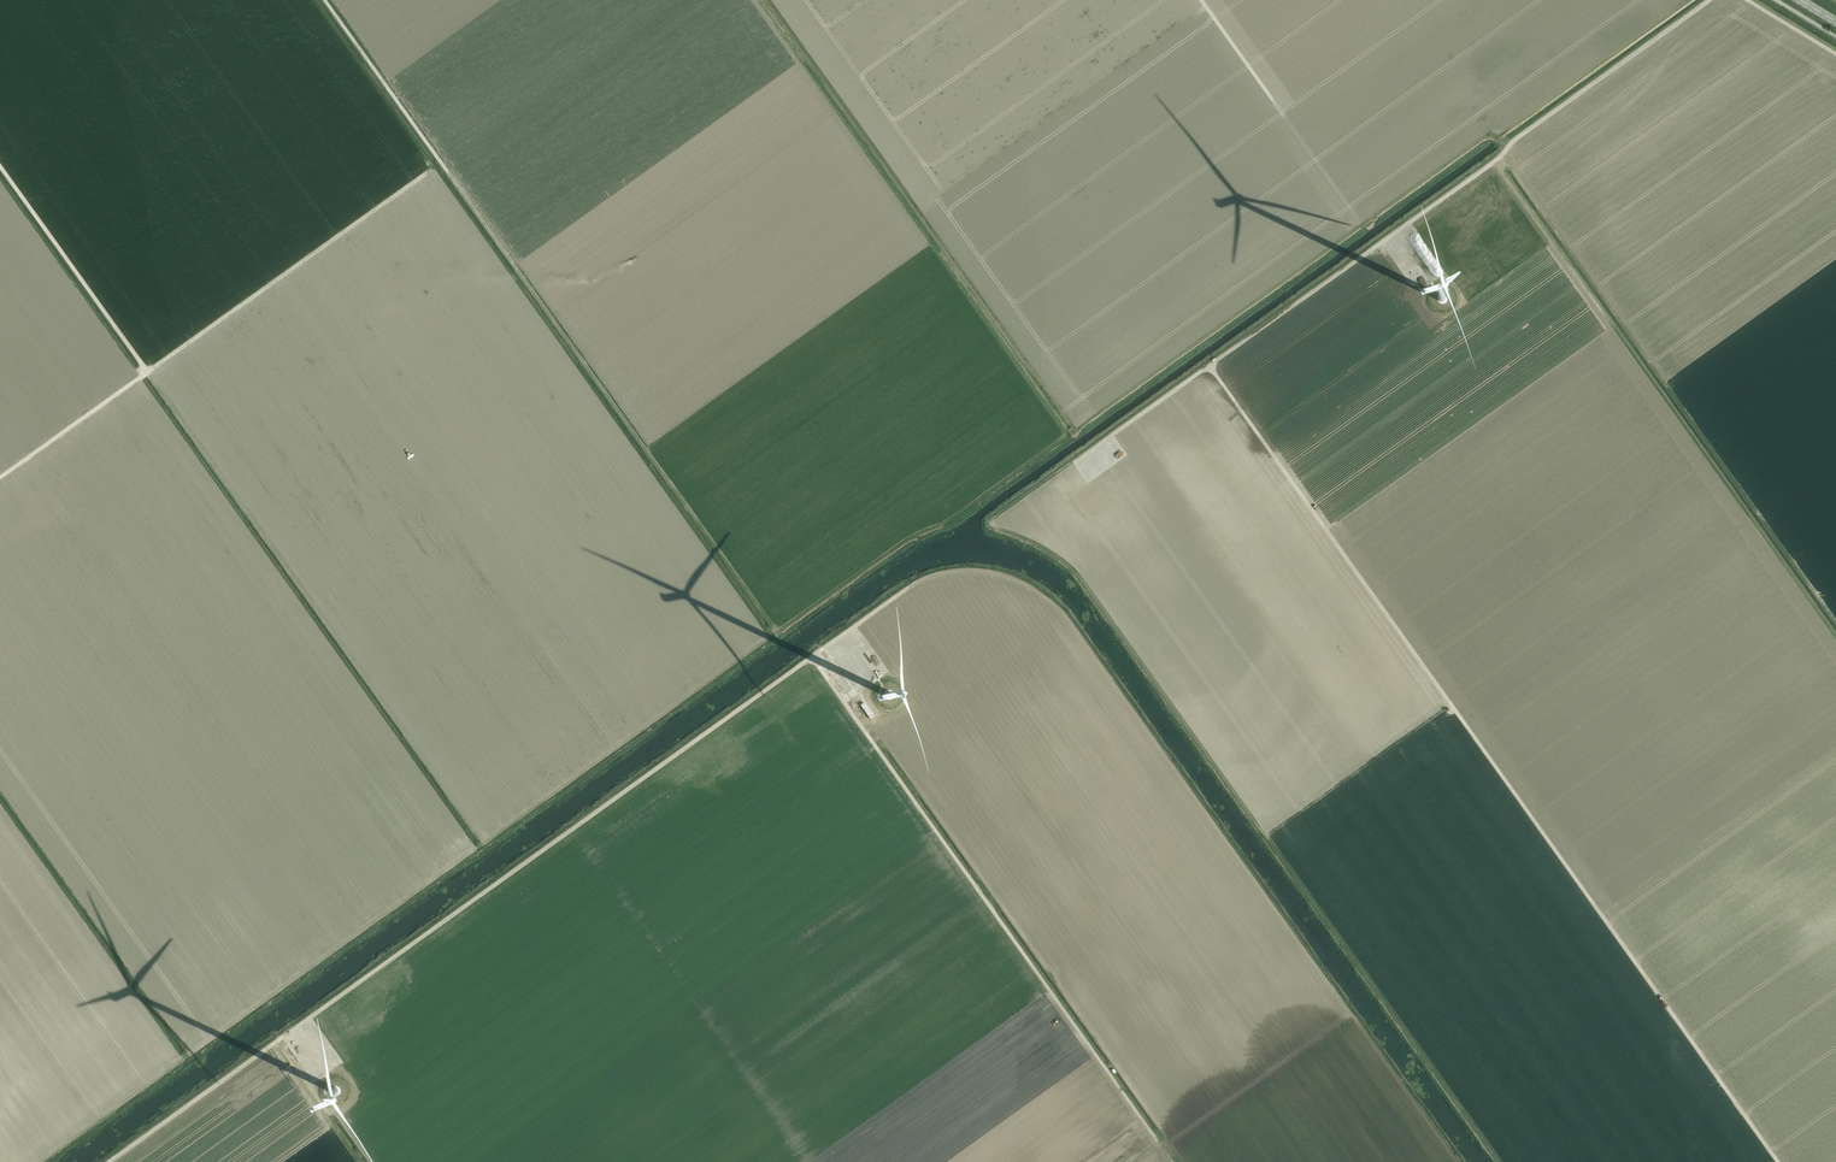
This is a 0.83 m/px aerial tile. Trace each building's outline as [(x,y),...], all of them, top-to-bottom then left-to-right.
[(1437,298),(1437,299),(1437,300),(1437,301),(1438,302),(1438,303),(1439,303),(1439,304),(1440,304),(1441,304),(1442,305),(1443,305),(1444,305),(1445,304),(1446,304),(1447,303),(1448,302),(1448,301),(1448,300),(1449,299),(1449,298),(1448,297),(1448,296),(1448,295),(1447,294),(1446,294),(1445,293),(1444,293),(1443,293),(1442,293),(1441,293),(1440,293),(1439,294),(1438,294),(1438,295),(1437,296),(1437,297),(1437,298)] [(883,694),(883,695),(883,696),(884,697),(884,698),(885,699),(886,700),(887,700),(888,701),(889,701),(890,701),(891,700),(892,700),(893,699),(894,699),(894,698),(895,697),(895,696),(895,695),(895,694),(895,693),(895,692),(894,692),(894,691),(893,690),(892,690),(892,689),(891,689),(890,689),(889,689),(888,689),(887,689),(886,690),(885,690),(885,691),(884,691),(884,692),(883,693),(883,694)] [(861,704),(871,718),(874,716),(864,702),(861,704)] [(342,1091),(342,1090),(342,1089),(341,1088),(341,1087),(340,1087),(340,1086),(339,1086),(338,1085),(337,1085),(336,1085),(335,1085),(334,1085),(333,1085),(333,1086),(332,1086),(331,1087),(330,1088),(330,1089),(330,1090),(330,1091),(330,1092),(330,1093),(330,1094),(331,1094),(331,1095),(332,1095),(333,1096),(334,1096),(335,1097),(336,1097),(337,1097),(338,1096),(339,1096),(340,1095),(341,1094),(341,1093),(342,1092),(342,1091)]
